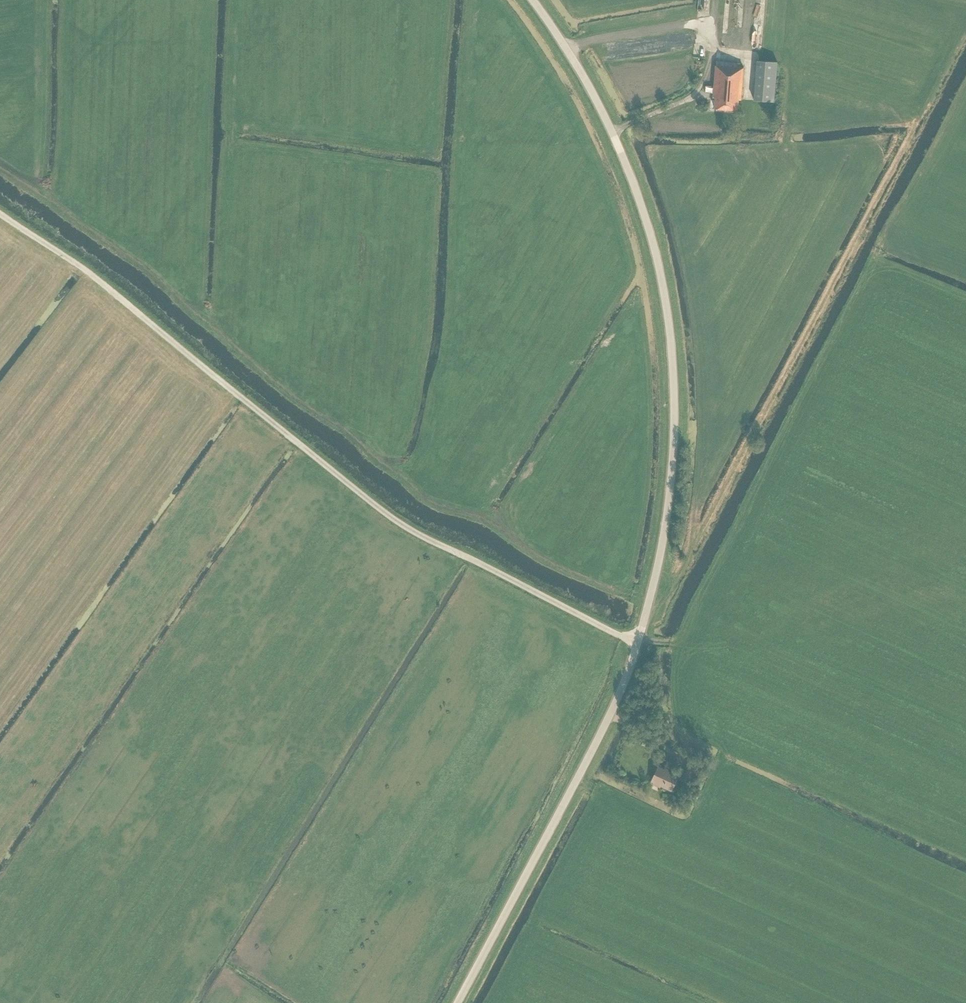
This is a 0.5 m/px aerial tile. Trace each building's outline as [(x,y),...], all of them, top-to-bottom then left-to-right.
[(765,9),(754,14),(758,23),(769,19),(765,9)] [(775,101),(777,62),(756,60),(754,100),(775,101)] [(726,66),(726,62),(717,61),(716,65),(714,97),(716,97),(715,108),(738,110),(739,99),(741,99),(744,67),(726,66)] [(672,790),(679,775),(658,766),(652,781),(672,790)]
